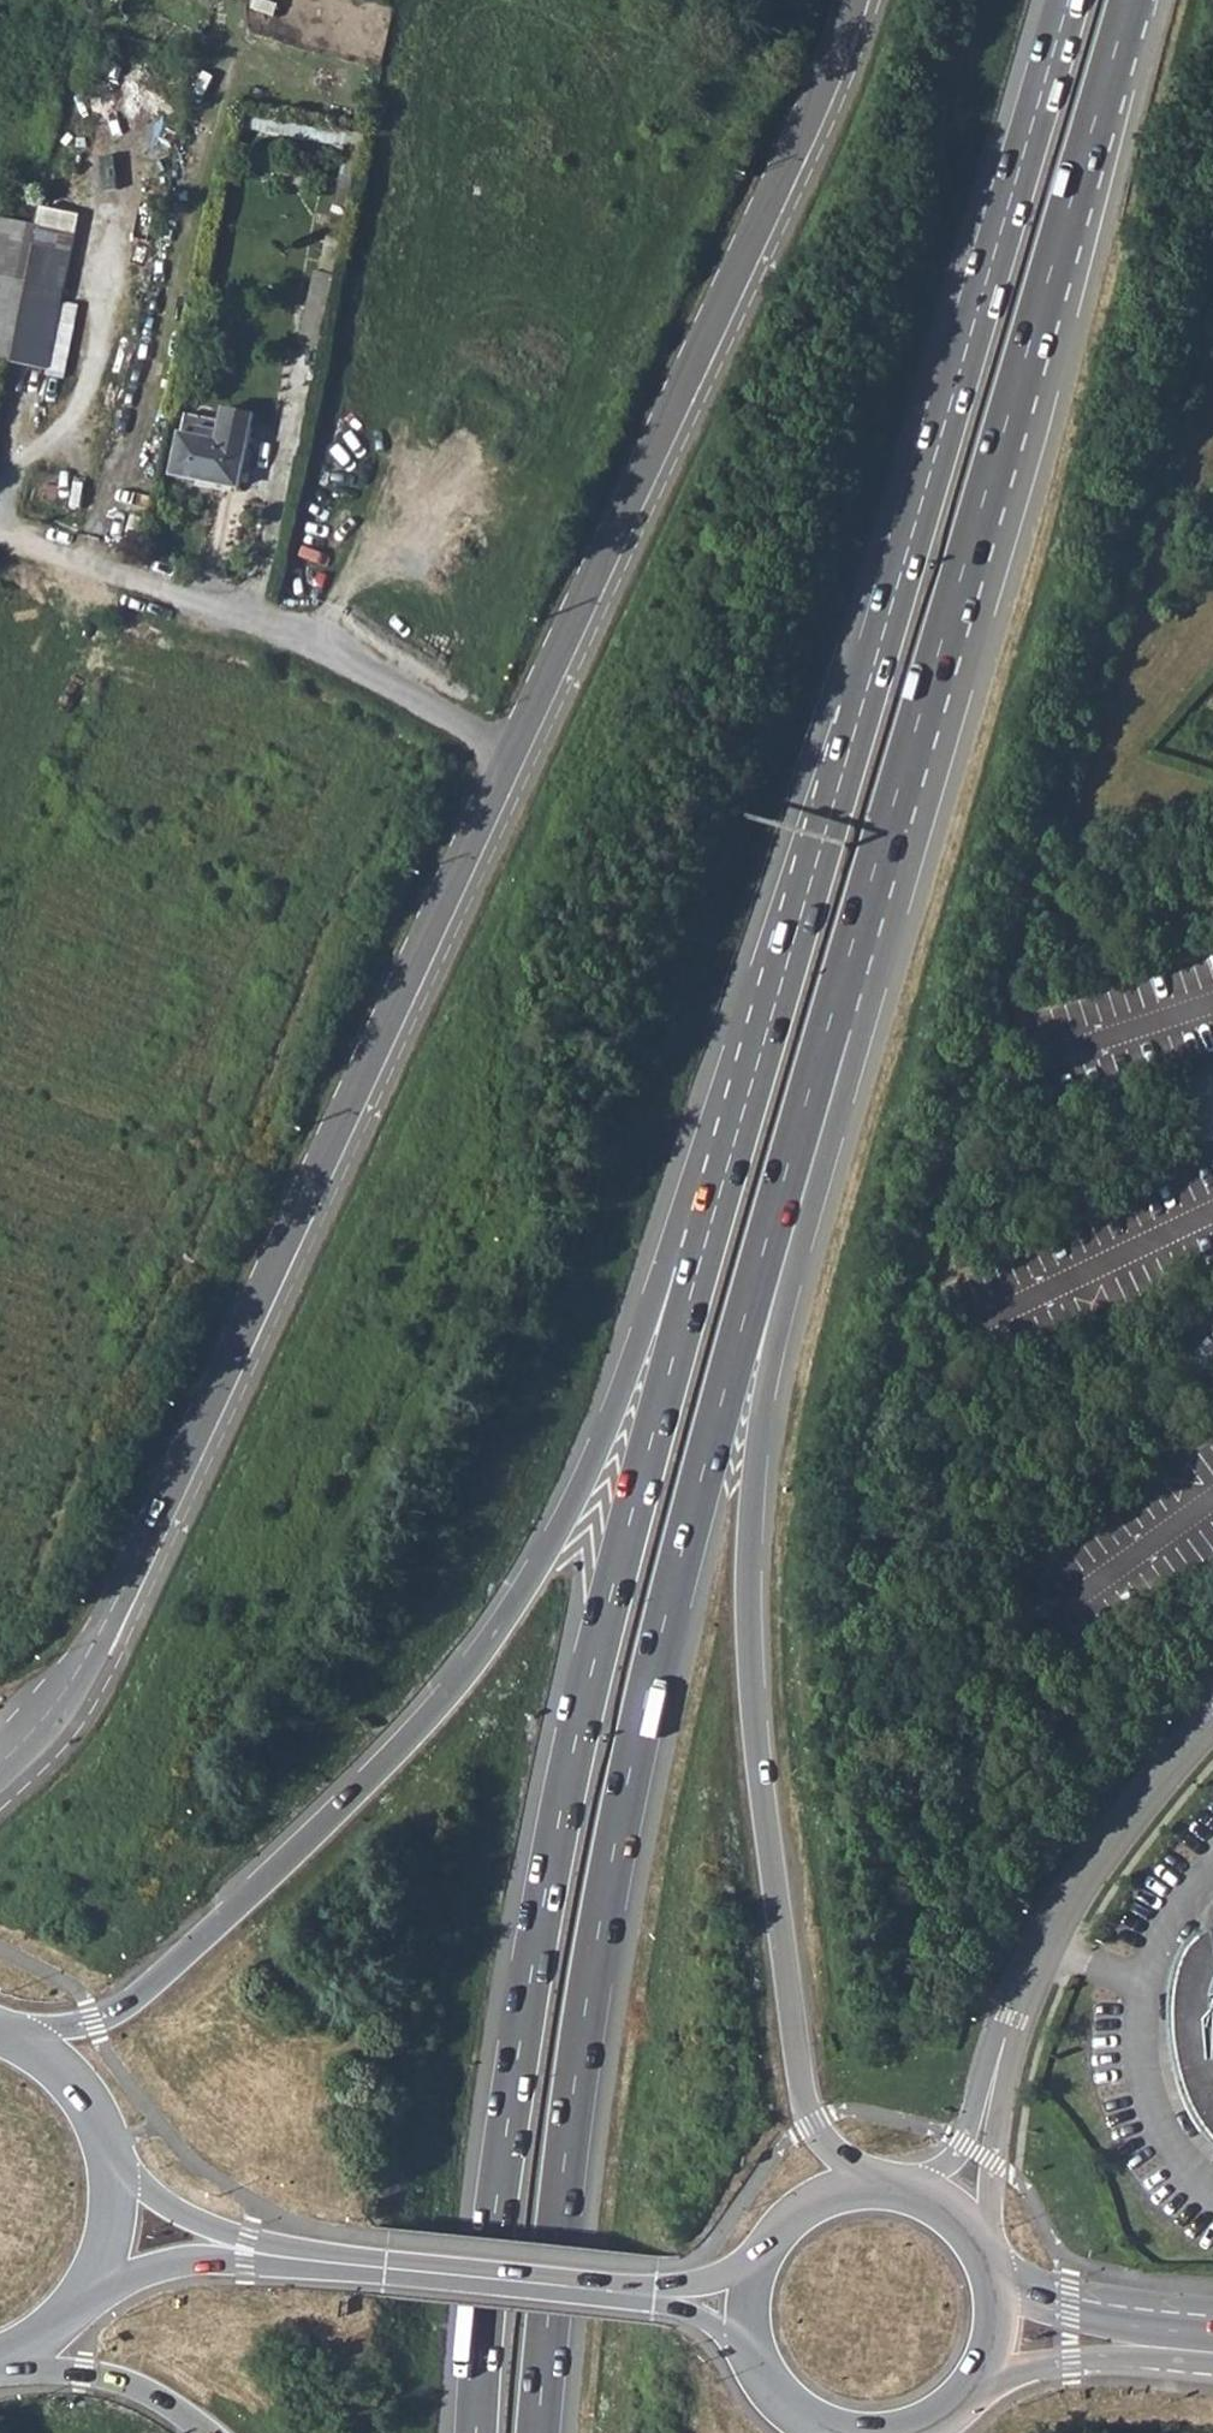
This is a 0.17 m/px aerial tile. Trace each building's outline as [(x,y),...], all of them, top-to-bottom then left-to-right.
[(311,189),(314,173),(296,171),(294,187),(311,189)] [(331,208),(345,212),(349,184),(337,181),(331,208)] [(47,372),(63,290),(24,284),(30,250),(10,247),(6,262),(0,261),(0,363),(47,372)] [(173,477),(239,490),(253,416),(224,410),(222,426),(185,418),(173,477)] [(1205,1938),(1196,1945),(1191,1953),(1185,1966),(1181,1983),(1178,2003),(1178,2027),(1179,2043),(1183,2064),(1191,2094),(1200,2114),(1211,2132),(1212,2134),(1212,1935),(1205,1938)]
